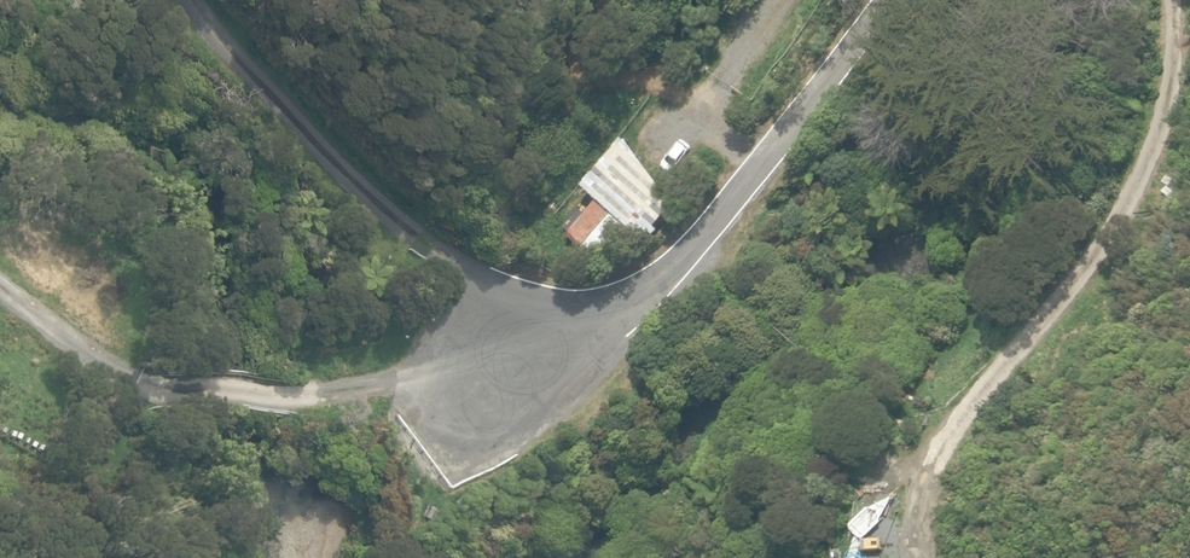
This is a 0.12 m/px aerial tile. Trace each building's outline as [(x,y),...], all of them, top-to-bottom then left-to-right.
[(591,197),(568,228),(600,259),(626,227),(649,243),(674,214),(625,139),(581,190),(591,197)]
